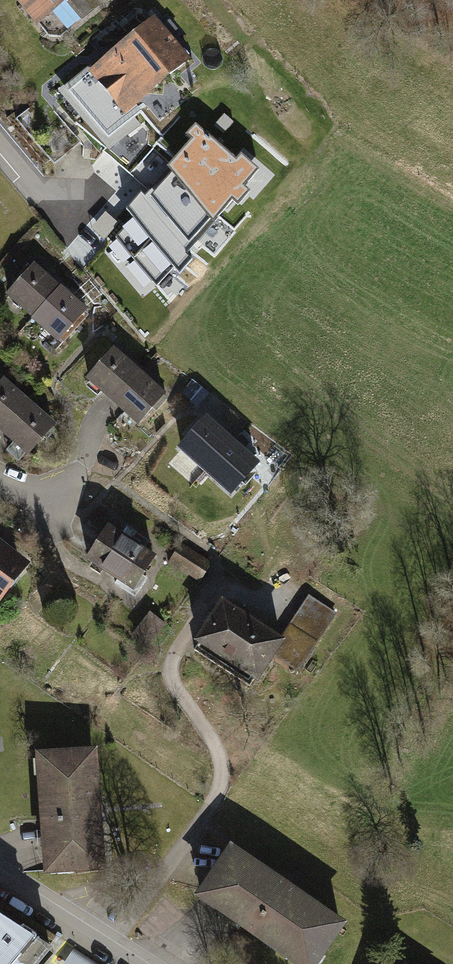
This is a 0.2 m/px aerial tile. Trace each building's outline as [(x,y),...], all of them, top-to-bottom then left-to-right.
[(30,23),(60,0),(12,0),(30,23)] [(104,1),(103,0),(68,0),(65,3),(80,21),(104,1)] [(119,110),(186,58),(152,14),(85,67),(119,110)] [(212,211),(257,165),(211,121),(167,167),(212,211)] [(6,290),(58,338),(85,309),(34,261),(6,290)] [(128,420),(158,391),(107,340),(78,369),(128,420)] [(48,421),(0,375),(0,434),(19,452),(48,421)] [(254,463),(201,416),(175,445),(228,492),(254,463)] [(128,590),(153,555),(100,517),(75,551),(128,590)] [(18,557),(0,544),(0,581),(18,557)] [(202,562),(179,547),(168,562),(191,578),(202,562)] [(296,674),(335,614),(307,597),(279,641),(283,644),(273,660),(296,674)] [(279,641),(220,604),(193,647),(256,687),(273,660),(283,644),(279,641)] [(164,629),(146,615),(127,638),(145,652),(164,629)] [(96,866),(91,745),(29,747),(34,869),(96,866)] [(220,838),(186,889),(299,963),(310,963),(340,918),(220,838)] [(0,921),(0,963),(37,963),(48,951),(0,921)] [(70,956),(66,963),(84,963),(70,956)]
